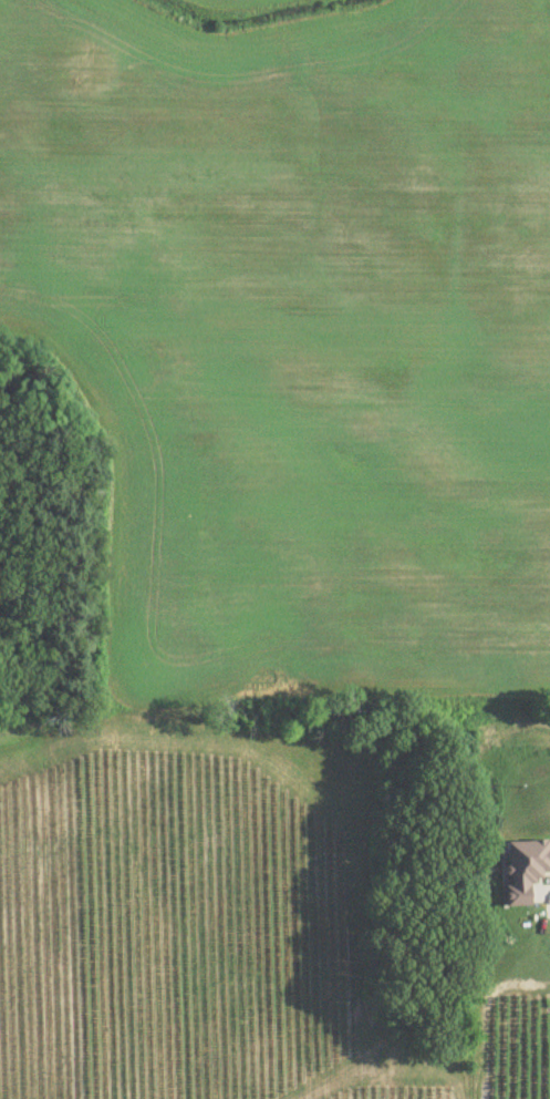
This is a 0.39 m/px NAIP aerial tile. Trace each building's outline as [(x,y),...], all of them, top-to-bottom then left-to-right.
[(530,881),(543,880),(542,870),(549,870),(549,839),(507,841),(509,906),(531,905),(530,881)]
